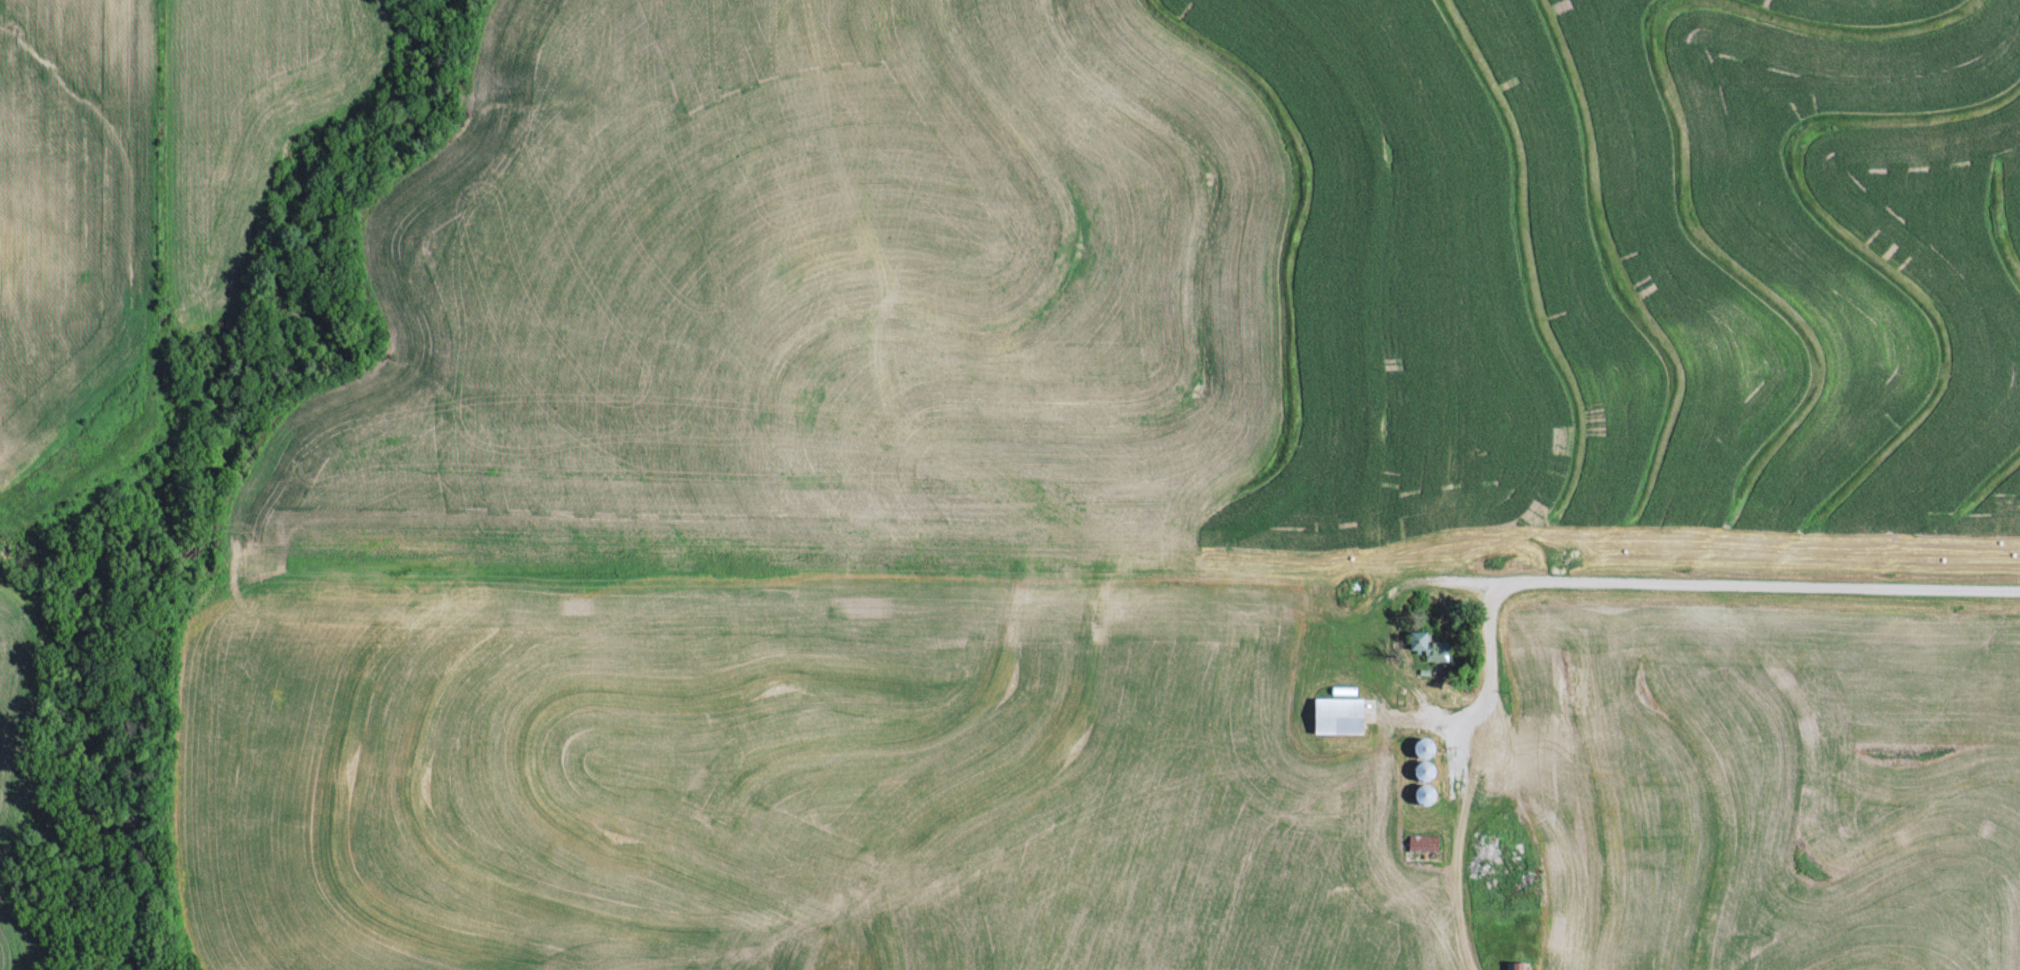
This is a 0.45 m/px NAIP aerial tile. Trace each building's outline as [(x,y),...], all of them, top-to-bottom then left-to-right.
[(1448,657),(1449,640),(1431,639),(1431,630),(1412,629),(1410,654),(1448,657)] [(1367,696),(1313,696),(1313,732),(1367,732),(1367,696)] [(1420,779),(1437,778),(1435,754),(1438,754),(1437,735),(1419,736),(1421,762),(1419,763),(1420,779)] [(1440,793),(1428,779),(1416,791),(1429,804),(1440,793)] [(1409,851),(1439,851),(1439,833),(1409,833),(1409,851)] [(1475,834),(1475,873),(1500,873),(1500,834),(1475,834)] [(1529,961),(1506,961),(1506,969),(1529,969),(1529,961)]
